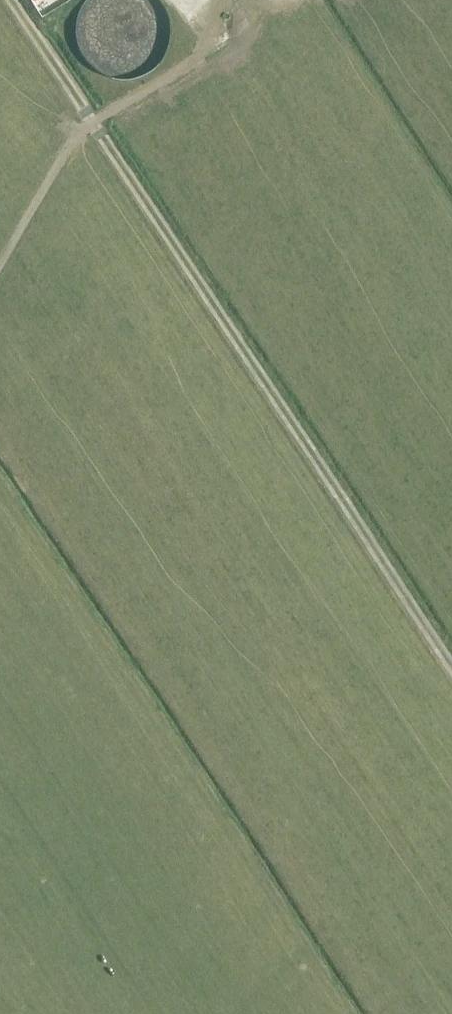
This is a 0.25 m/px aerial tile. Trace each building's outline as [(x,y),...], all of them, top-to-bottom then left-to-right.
[(156,66),(162,60),(166,52),(169,44),(171,35),(171,26),(169,18),(166,9),(162,2),(160,0),(83,0),(79,6),(75,14),(73,22),(72,31),(73,40),(76,48),(79,56),(85,63),(91,69),(98,74),(107,78),(115,80),(124,80),(133,79),(141,76),(149,72),(156,66)]
